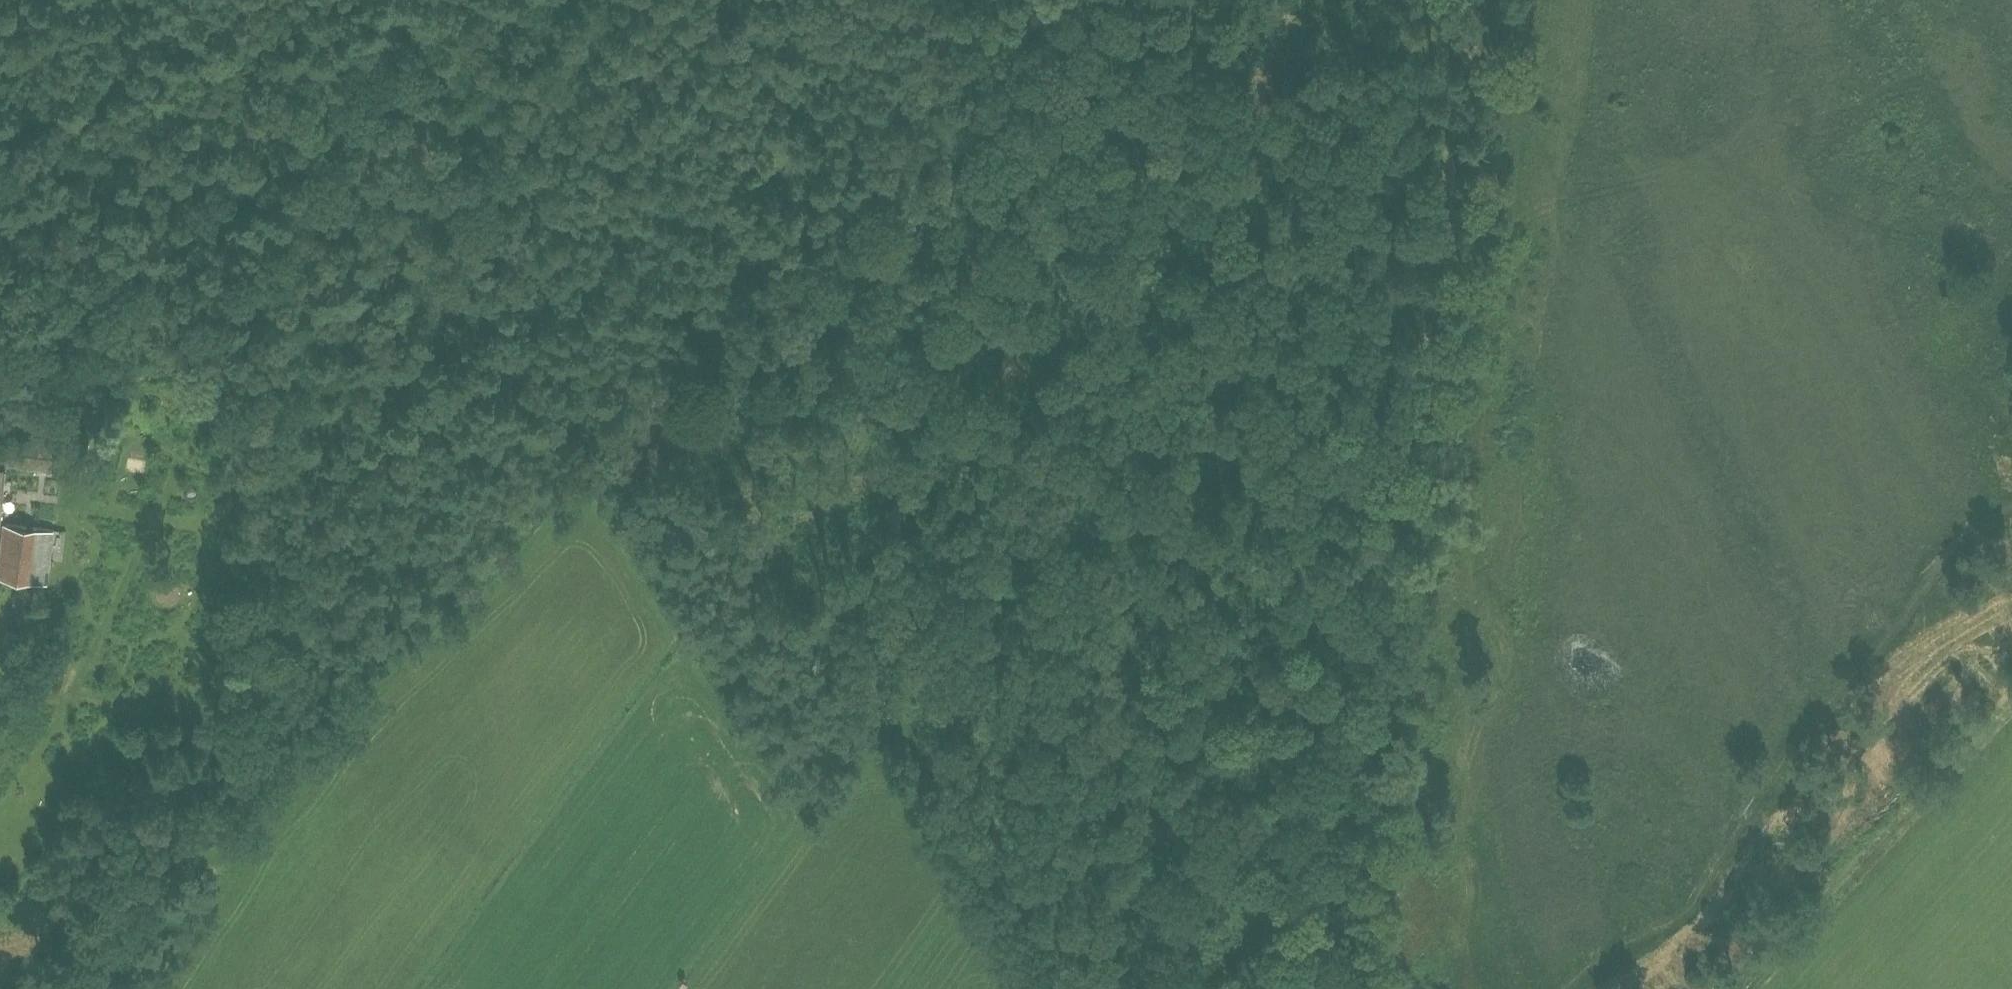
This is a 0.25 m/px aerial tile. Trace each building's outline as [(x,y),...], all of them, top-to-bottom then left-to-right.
[(90,445),(0,434),(0,466),(86,477),(90,445)] [(48,583),(54,530),(2,524),(0,556),(0,579),(48,583)]
